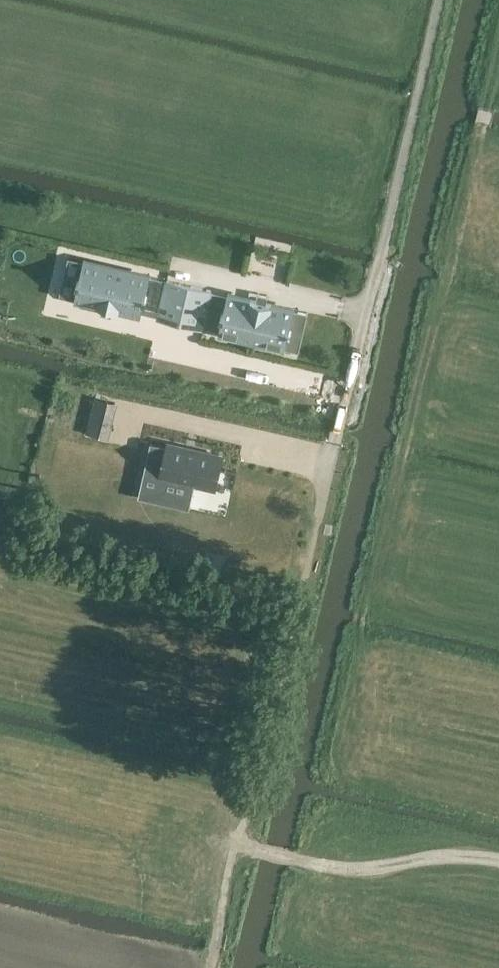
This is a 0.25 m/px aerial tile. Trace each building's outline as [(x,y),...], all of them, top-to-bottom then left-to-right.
[(84,259),(84,260),(75,299),(76,299),(103,305),(113,308),(133,312),(140,314),(141,315),(143,306),(145,297),(147,297),(148,293),(146,293),(150,275),(149,274),(149,275),(85,260),(84,259)] [(207,309),(211,289),(189,284),(167,279),(163,299),(207,309)] [(294,308),(267,302),(256,299),(228,293),(224,311),(222,310),(221,314),(223,315),(219,333),(284,348),(285,348),(294,309),(294,308)] [(202,328),(207,309),(163,299),(158,318),(180,323),(202,328)] [(86,431),(110,437),(118,402),(95,396),(86,431)] [(168,443),(167,446),(151,442),(139,495),(187,507),(193,483),(212,487),(215,473),(216,469),(219,455),(168,443)]
